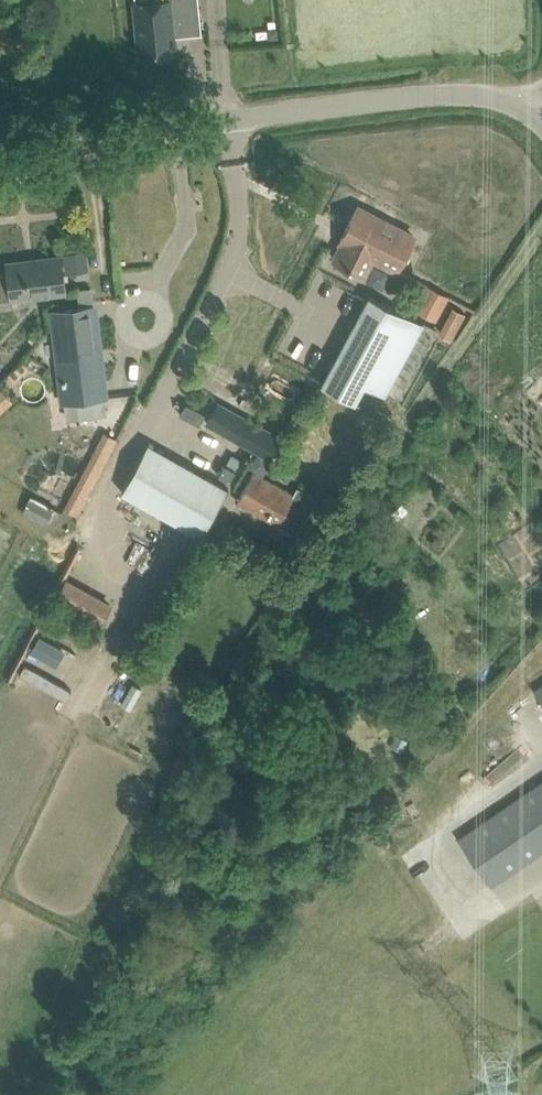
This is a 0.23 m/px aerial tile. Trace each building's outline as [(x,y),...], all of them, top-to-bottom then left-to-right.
[(135,2),(140,54),(158,52),(177,50),(175,35),(202,32),(199,0),(152,0),(135,2)] [(390,228),(356,210),(331,259),(365,276),(375,257),(397,269),(405,254),(406,255),(409,249),(408,248),(414,235),(392,224),(390,228)] [(87,249),(63,252),(65,270),(89,267),(87,249)] [(0,272),(0,299),(11,297),(44,294),(66,291),(64,274),(62,256),(7,262),(8,271),(0,272)] [(427,285),(415,308),(437,320),(449,296),(427,285)] [(91,286),(77,288),(79,302),(93,300),(91,286)] [(386,395),(424,324),(369,294),(321,383),(356,402),(366,382),(386,395)] [(65,400),(104,396),(94,305),(54,309),(65,400)] [(186,402),(180,413),(199,423),(205,412),(186,402)] [(218,402),(207,422),(269,456),(280,437),(218,402)] [(104,431),(96,447),(109,454),(117,438),(104,431)] [(200,534),(228,486),(149,441),(121,490),(200,534)] [(225,463),(219,474),(230,480),(236,469),(225,463)] [(254,469),(237,500),(278,524),(299,536),(322,497),(300,486),(296,493),(254,469)] [(31,494),(26,504),(49,515),(50,516),(55,506),(31,494)] [(178,565),(172,577),(182,582),(188,571),(178,565)] [(61,588),(55,600),(99,625),(111,605),(90,593),(86,601),(61,588)] [(458,838),(491,884),(541,849),(541,782),(539,785),(498,812),(458,838)]
